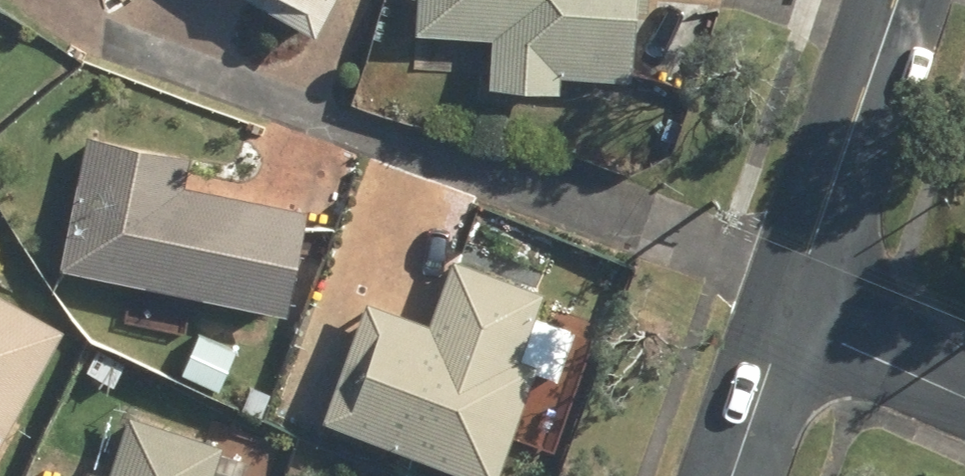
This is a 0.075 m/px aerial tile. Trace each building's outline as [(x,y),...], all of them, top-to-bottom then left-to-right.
[(315,33),(334,0),(256,0),(315,33)] [(637,81),(638,75),(695,79),(701,0),(421,0),(419,35),(497,41),(493,90),(565,95),(566,76),(637,81)] [(188,189),(193,158),(85,139),(62,272),(286,310),(304,209),(188,189)] [(374,303),(331,421),(483,475),(503,475),(543,366),(523,358),(548,289),(454,255),(429,323),(374,303)] [(62,330),(0,299),(0,451),(62,330)] [(227,449),(120,418),(104,469),(89,465),(85,475),(219,475),(227,449)]
